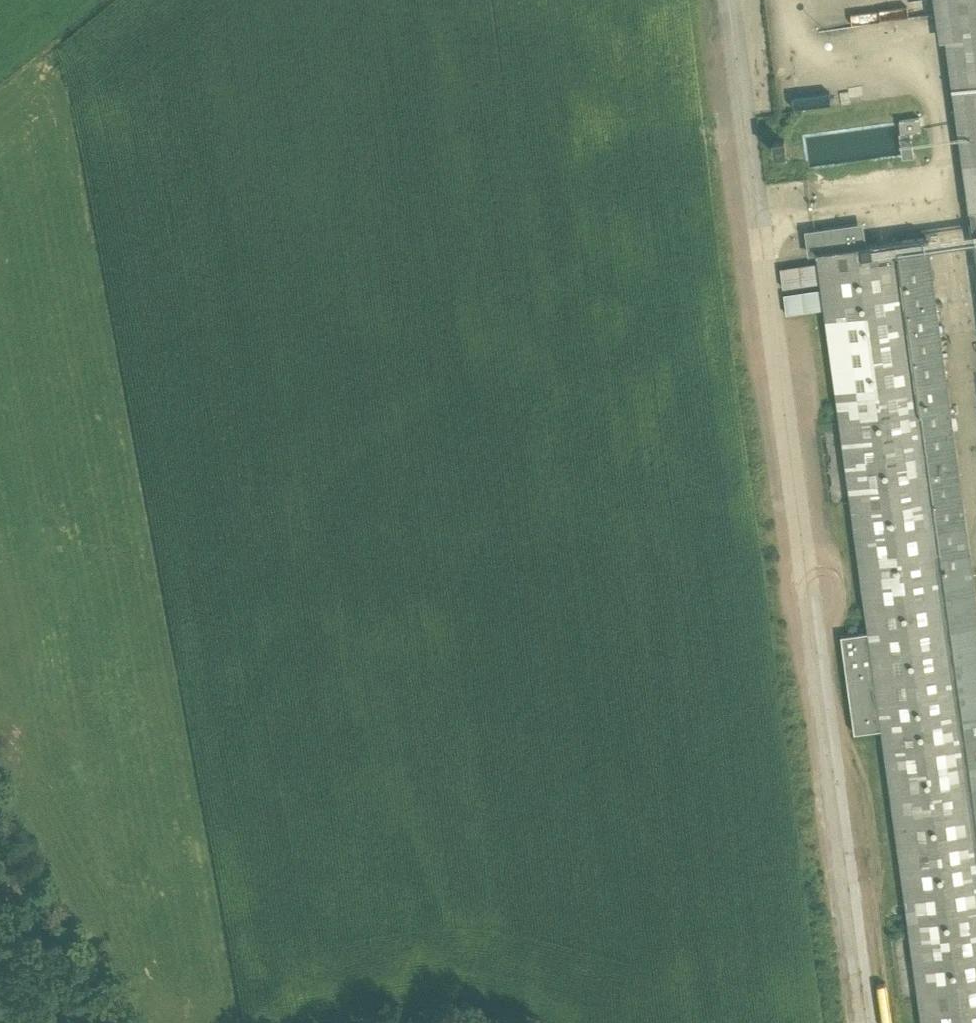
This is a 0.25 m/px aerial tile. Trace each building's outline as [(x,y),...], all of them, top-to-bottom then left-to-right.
[(975,220),(975,0),(945,0),(975,220)] [(900,125),(806,138),(811,172),(814,172),(905,159),(900,125)] [(823,253),(869,246),(867,226),(821,233),(809,235),(813,261),(823,260),(823,253)] [(936,236),(869,246),(823,253),(823,260),(823,269),(784,276),(792,317),(827,313),(855,505),(871,637),(846,641),(859,738),(886,735),(925,1022),(975,1022),(975,532),(936,236)]
